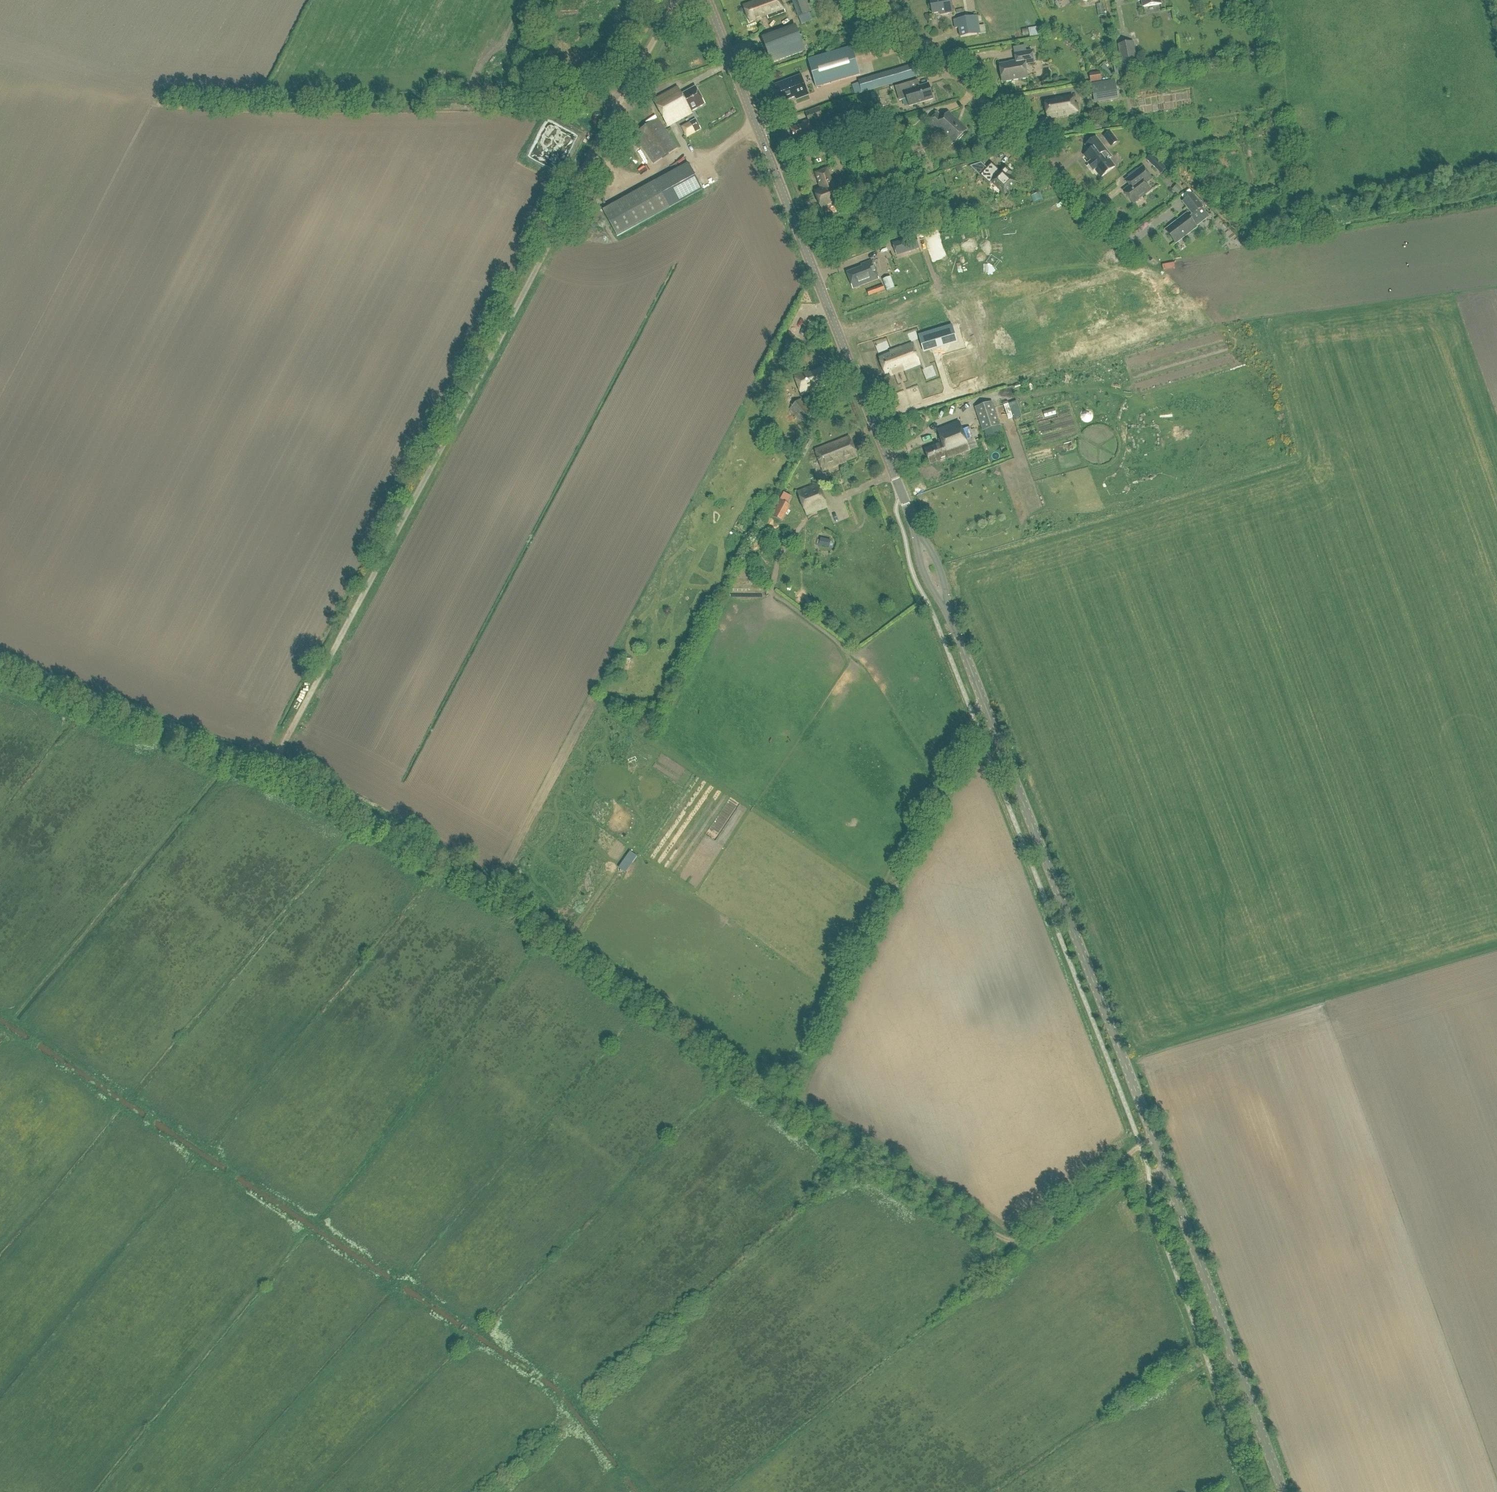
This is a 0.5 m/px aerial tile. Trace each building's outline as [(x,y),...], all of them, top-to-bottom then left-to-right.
[(780,0),(756,0),(755,1),(755,2),(744,6),(750,23),(767,16),(768,19),(785,13),(780,0)] [(801,25),(812,21),(807,8),(810,7),(807,0),(791,0),(801,25)] [(950,0),(935,0),(930,1),(933,14),(940,13),(941,15),(953,13),(950,0)] [(981,22),(980,17),(953,21),(954,29),(958,28),(960,37),(986,33),(984,26),(979,27),(978,22),(981,22)] [(806,51),(796,25),(774,34),(776,40),(764,44),(772,64),(806,51)] [(1135,42),(1119,45),(1123,66),(1139,63),(1135,42)] [(1026,52),(1025,46),(1014,48),(1017,63),(1000,66),(1002,82),(1028,78),(1025,64),(1034,63),(1032,51),(1026,52)] [(860,76),(852,47),(809,60),(817,88),(860,76)] [(858,82),(859,83),(852,85),(855,95),(923,75),(917,65),(858,82)] [(809,95),(802,76),(774,86),(781,102),(796,97),(796,99),(809,95)] [(1118,100),(1116,81),(1092,84),(1094,103),(1118,100)] [(911,90),(909,83),(895,87),(899,101),(907,99),(909,106),(933,99),(929,84),(911,90)] [(705,104),(695,87),(682,94),(678,87),(654,101),(668,127),(692,114),(691,112),(705,104)] [(1074,105),(1073,96),(1069,97),(1058,99),(1058,101),(1045,103),(1048,119),(1079,114),(1077,104),(1074,105)] [(823,119),(819,108),(806,113),(809,120),(802,123),(803,125),(791,129),(796,142),(808,138),(808,140),(816,137),(811,124),(823,119)] [(966,130),(949,114),(944,119),(938,114),(929,123),(937,131),(939,129),(946,136),(940,143),(947,150),(954,143),(966,130)] [(679,148),(660,119),(635,135),(654,165),(679,148)] [(702,130),(696,120),(683,127),(689,137),(702,130)] [(1112,157),(1096,137),(1085,146),(1090,152),(1084,156),(1089,163),(1088,164),(1094,172),(1095,170),(1101,178),(1115,167),(1109,159),(1112,157)] [(636,156),(641,153),(635,142),(630,146),(636,156)] [(1166,169),(1151,155),(1146,160),(1161,174),(1166,169)] [(703,190),(688,164),(603,211),(618,237),(703,190)] [(1000,172),(991,164),(986,169),(981,164),(971,167),(990,185),(992,183),(1005,194),(1016,182),(1009,176),(1012,173),(1005,167),(1000,172)] [(1125,181),(1129,187),(1124,192),(1133,204),(1150,190),(1145,184),(1152,179),(1143,167),(1125,181)] [(834,184),(828,169),(816,173),(822,189),(815,192),(822,210),(843,202),(836,184),(834,184)] [(1180,186),(1175,189),(1179,195),(1184,192),(1180,186)] [(1035,196),(1037,203),(1044,201),(1042,194),(1035,196)] [(1203,207),(1193,194),(1182,202),(1192,216),(1203,207)] [(1196,227),(1186,214),(1166,230),(1176,243),(1196,227)] [(915,236),(902,240),(906,253),(919,249),(915,236)] [(879,279),(872,261),(862,265),(862,267),(847,273),(853,289),(879,279)] [(899,285),(896,275),(882,280),(887,291),(895,288),(894,287),(899,285)] [(885,291),(883,286),(867,291),(869,296),(885,291)] [(955,341),(951,327),(919,336),(924,353),(947,346),(947,344),(955,341)] [(1135,331),(1136,339),(1145,337),(1143,329),(1135,331)] [(920,364),(912,344),(901,347),(890,352),(890,354),(880,357),(886,374),(889,373),(890,375),(920,364)] [(955,365),(953,357),(923,367),(926,375),(955,365)] [(830,386),(824,370),(809,376),(808,373),(794,379),(802,397),(830,386)] [(816,414),(802,398),(789,410),(803,425),(816,414)] [(1000,425),(992,402),(975,408),(983,431),(1000,425)] [(962,430),(959,422),(937,430),(942,443),(925,450),(930,464),(948,458),(977,448),(970,427),(962,430)] [(857,456),(850,439),(832,446),(832,444),(815,451),(823,471),(846,461),(845,460),(857,456)] [(828,508),(818,483),(797,491),(806,516),(828,508)] [(782,501),(774,516),(785,522),(793,506),(782,501)] [(857,501),(851,503),(855,514),(861,513),(857,501)]
